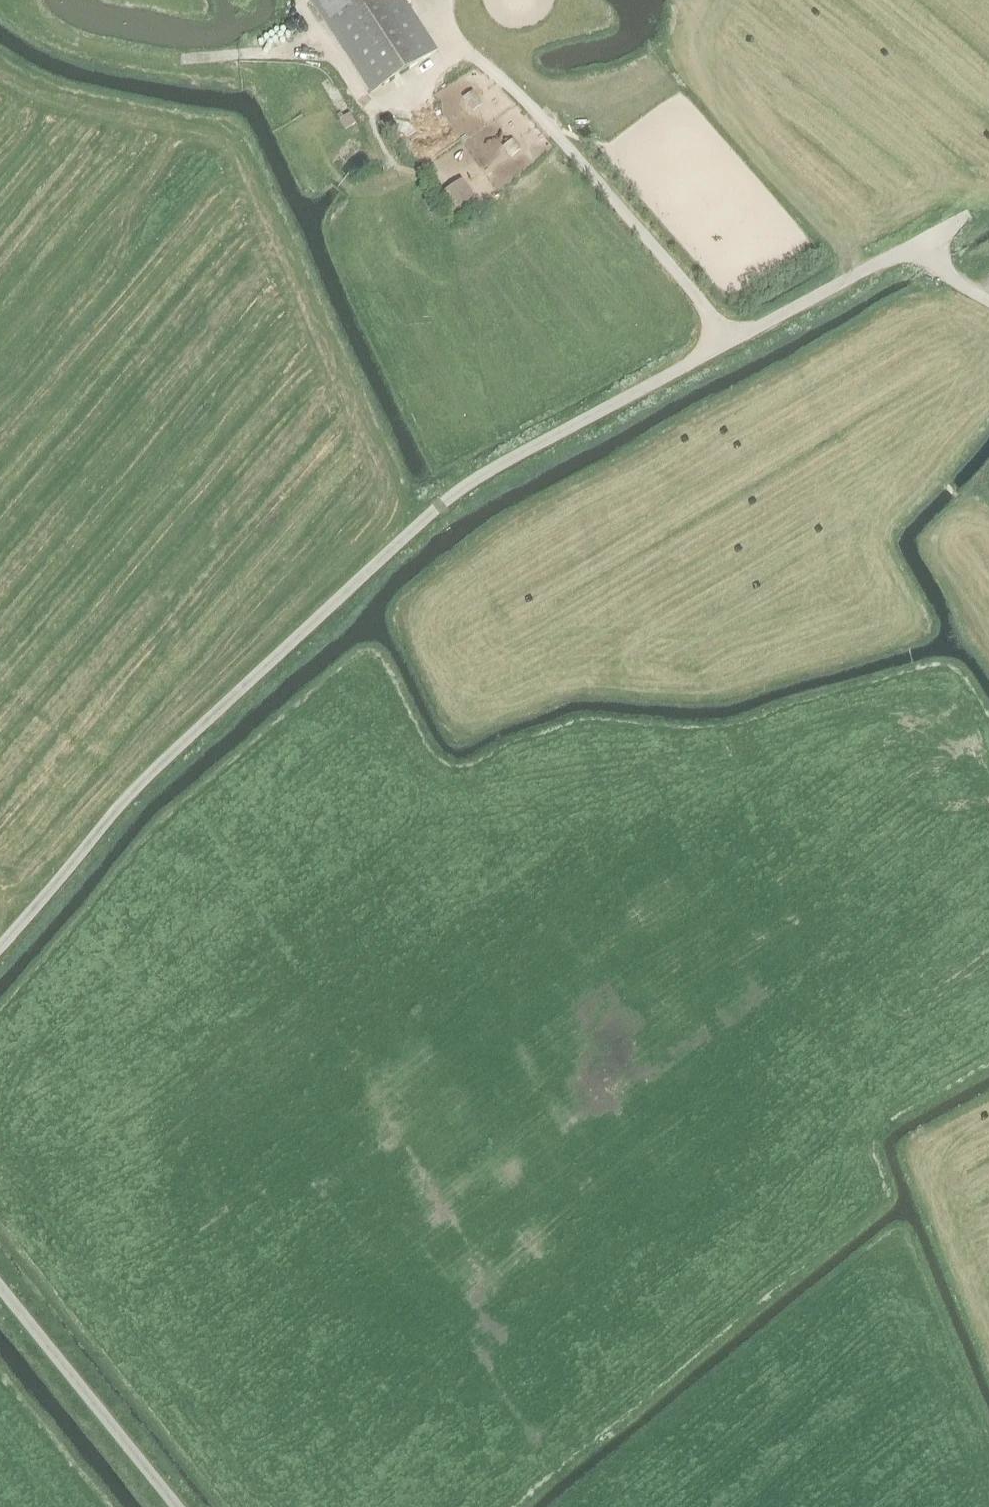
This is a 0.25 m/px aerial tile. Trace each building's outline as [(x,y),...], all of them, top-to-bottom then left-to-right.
[(372,94),(437,51),(404,0),(310,0),(372,94)] [(469,193),(449,207),(454,216),(475,203),(469,193)]
